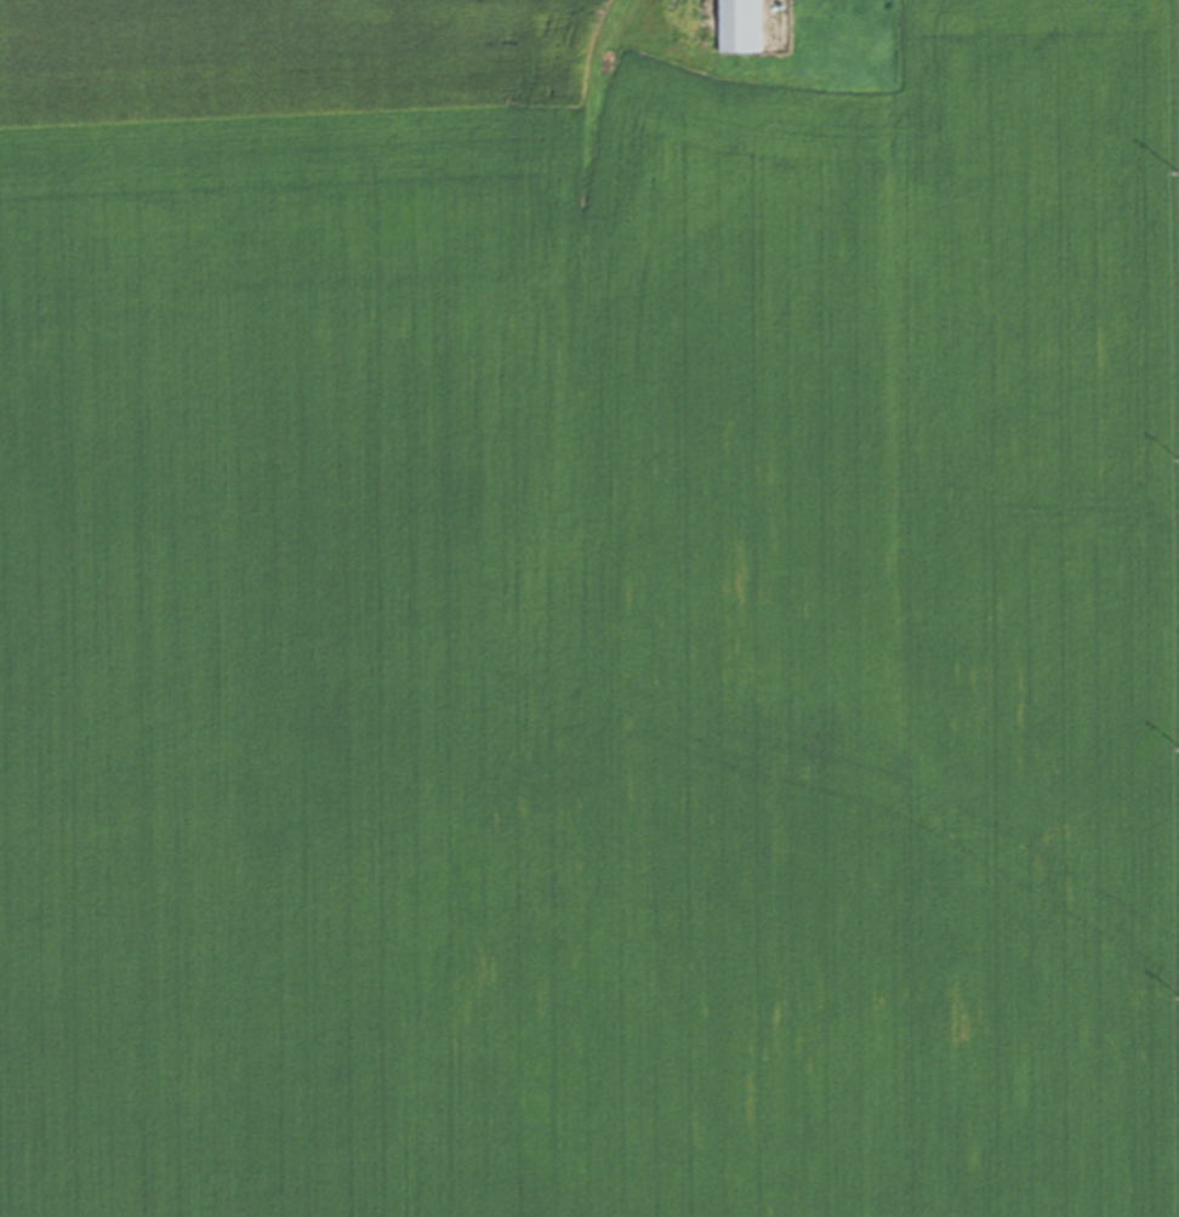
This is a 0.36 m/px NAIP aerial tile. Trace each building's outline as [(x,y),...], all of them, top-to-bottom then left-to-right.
[(727,57),(768,57),(768,0),(727,0),(727,57)]
